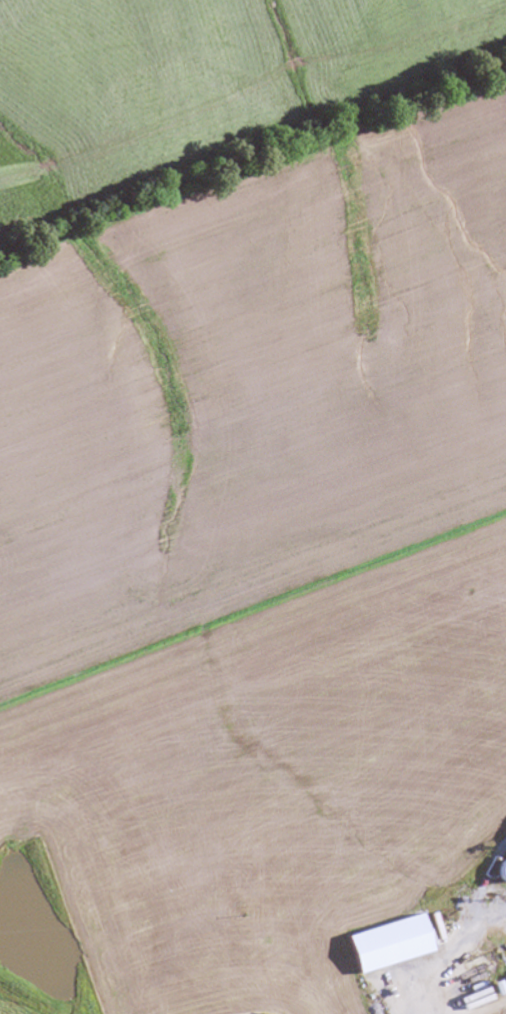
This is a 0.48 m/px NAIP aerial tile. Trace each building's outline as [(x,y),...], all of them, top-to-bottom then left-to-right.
[(348,932),(421,908),(434,947),(361,971),(348,932)]
